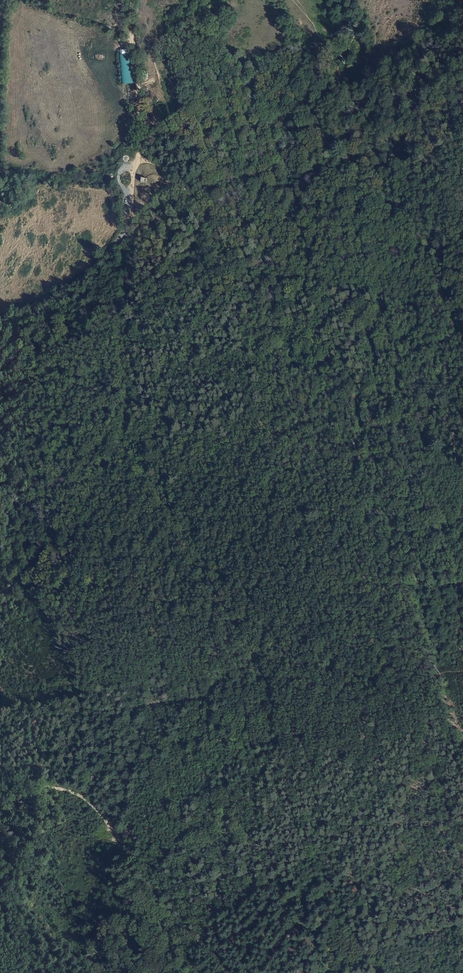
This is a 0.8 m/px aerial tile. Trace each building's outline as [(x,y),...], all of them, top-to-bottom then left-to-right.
[(123,84),(133,83),(131,53),(121,54),(123,84)] [(141,177),(140,182),(146,183),(147,186),(149,188),(150,188),(152,189),(154,188),(156,187),(158,186),(159,184),(159,182),(159,180),(158,178),(156,177),(154,176),(152,175),(150,176),(149,176),(147,178),(141,177)]
